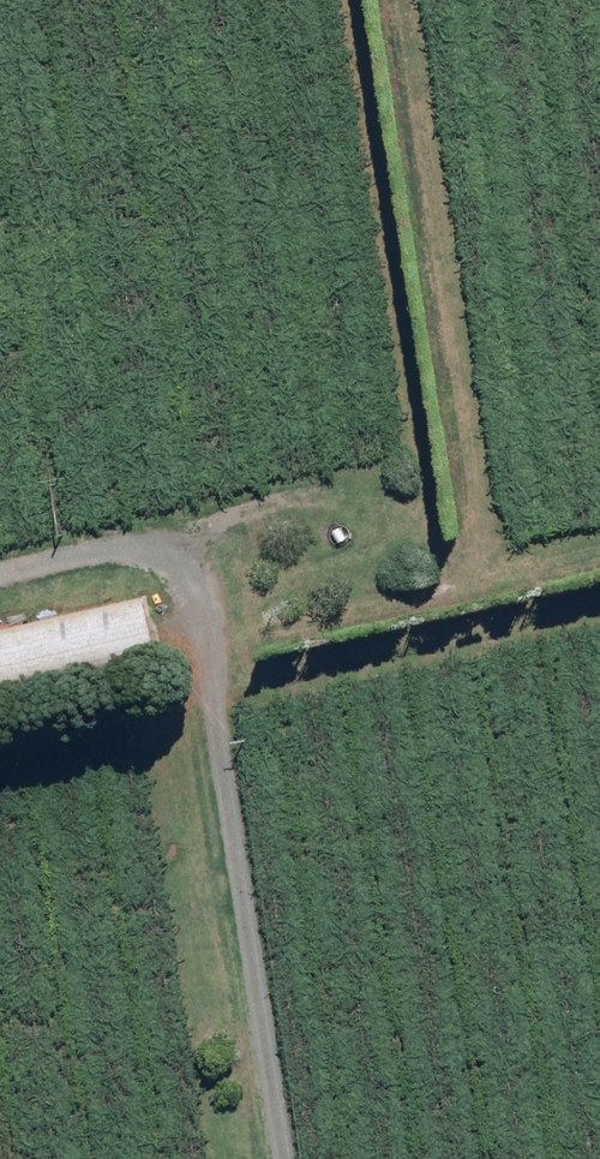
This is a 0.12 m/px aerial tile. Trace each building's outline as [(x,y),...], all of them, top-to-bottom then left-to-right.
[(170,652),(155,592),(0,628),(0,691),(170,652)]
